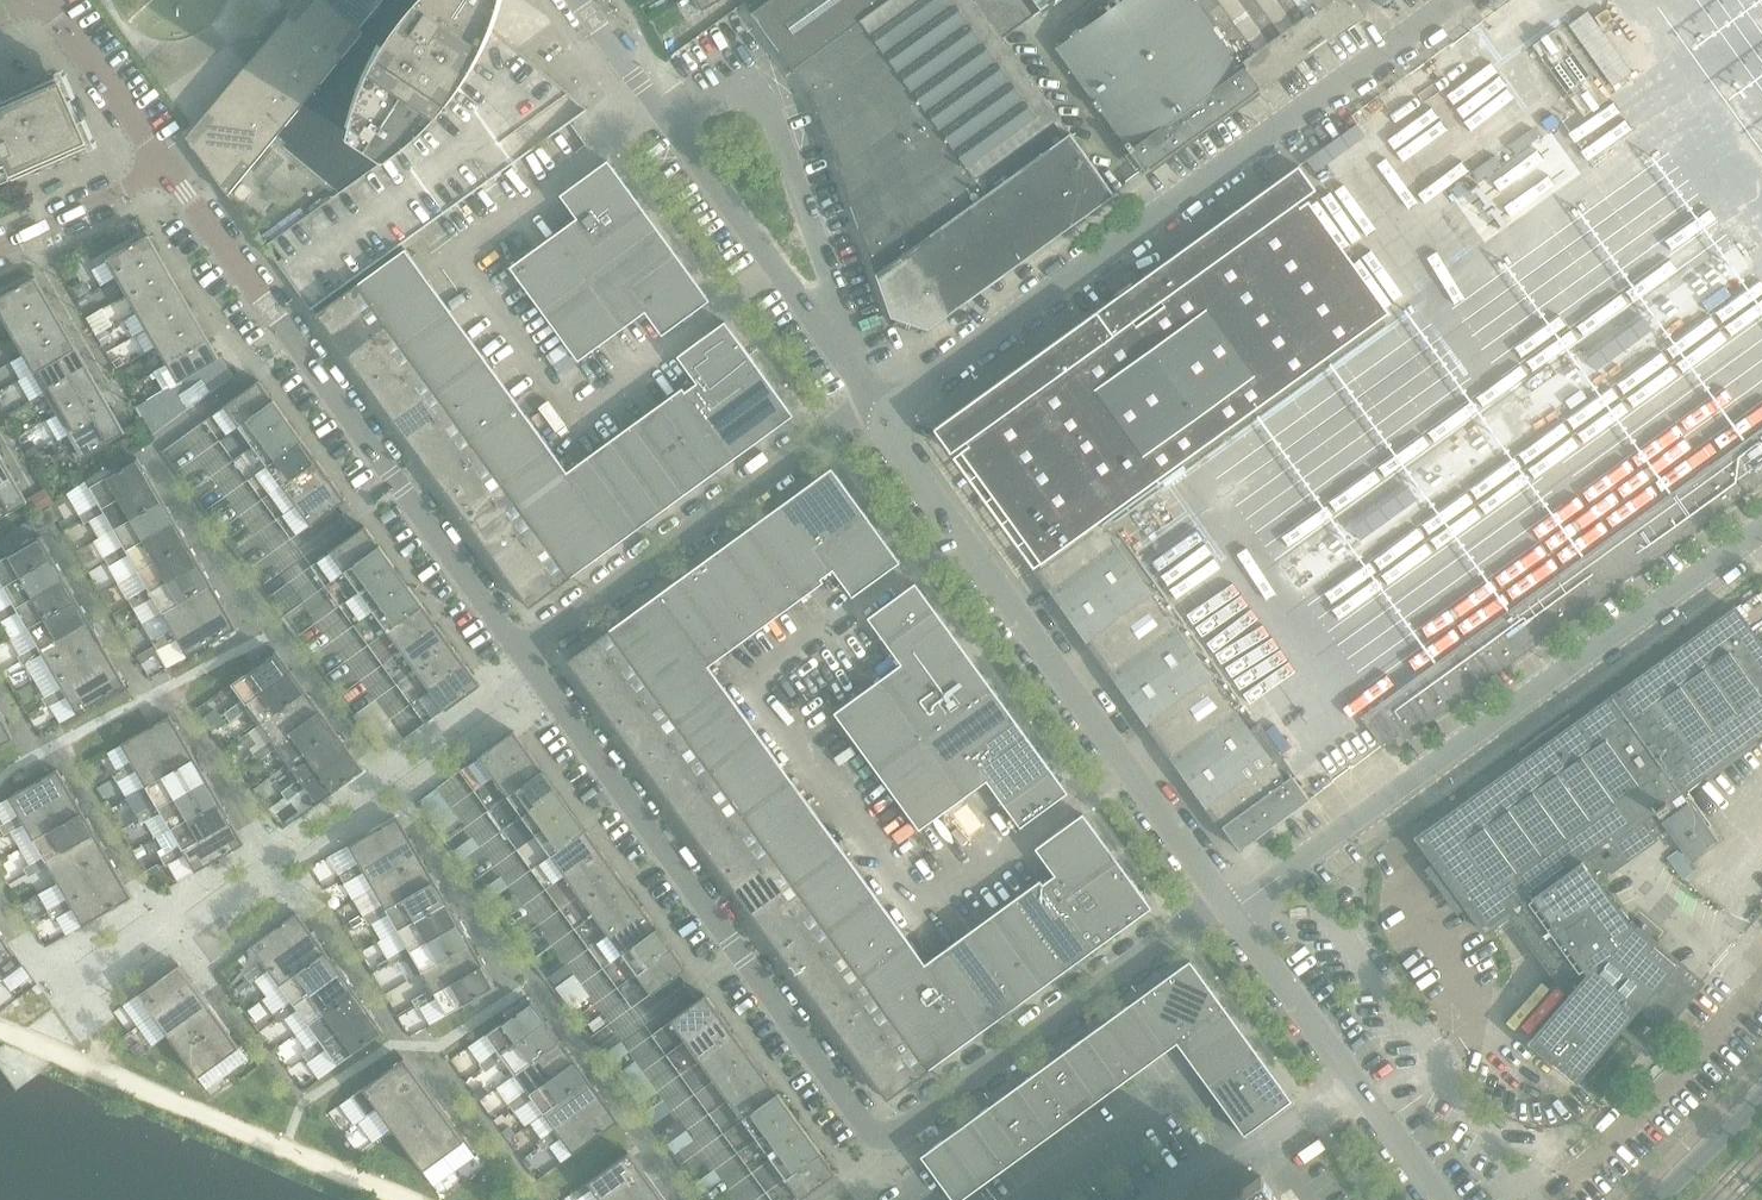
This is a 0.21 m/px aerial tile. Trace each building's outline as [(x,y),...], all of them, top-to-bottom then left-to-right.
[(387,45),(399,26),(413,8),(420,0),(300,0),(186,138),(188,140),(228,195),(278,135),(286,142),(283,145),(339,192),(390,156),(354,132),(359,109),(367,87),(376,66),(387,45)] [(500,35),(492,28),(496,19),(502,0),(420,0),(413,8),(399,26),(387,45),(376,66),(367,87),(359,109),(354,132),(390,156),(339,192),(297,223),(294,219),(290,222),(293,225),(265,246),(310,309),(587,111),(588,109),(500,35)] [(721,0),(696,0),(701,9),(699,10),(700,11),(701,10),(702,11),(721,0)] [(1055,0),(770,0),(752,13),(793,69),(863,18),(935,119),(1002,212),(1032,254),(1114,195),(1070,134),(1065,138),(1053,123),(1059,118),(1002,39),(1055,0)] [(1262,88),(1198,0),(1125,0),(1057,50),(1093,100),(1091,101),(1100,113),(1102,112),(1137,161),(1146,173),(1197,136),(1262,89),(1262,88)] [(1353,0),(1198,0),(1262,88),(1364,15),(1353,0)] [(863,18),(793,69),(792,69),(812,96),(843,185),(935,119),(863,18)] [(30,162),(54,151),(54,150),(79,140),(56,87),(31,98),(0,112),(0,175),(30,162)] [(1032,254),(1002,212),(935,119),(843,185),(891,317),(928,329),(1032,254)] [(642,208),(608,161),(560,196),(576,219),(594,242),(642,208)] [(1102,526),(1380,325),(1294,206),(1297,204),(1316,190),(1302,171),(1301,169),(1298,166),(1143,277),(1163,306),(1158,310),(1136,325),(1116,297),(1103,306),(933,429),(934,429),(951,453),(966,442),(1050,558),(1052,561),(1102,526)] [(592,282),(660,232),(642,208),(594,242),(576,219),(557,233),(592,282)] [(628,289),(675,254),(660,232),(592,282),(625,327),(645,313),(628,289)] [(592,282),(557,233),(509,268),(545,316),(592,282)] [(117,277),(158,253),(148,235),(106,259),(107,259),(105,260),(106,261),(108,260),(117,277)] [(451,312),(405,249),(359,283),(375,305),(390,325),(405,345),(451,312)] [(127,294),(168,271),(158,253),(117,277),(115,278),(116,279),(118,277),(127,294)] [(710,301),(675,254),(628,289),(645,313),(662,336),(710,301)] [(136,313),(178,288),(168,271),(127,294),(125,295),(126,296),(128,295),(137,311),(135,312),(136,313)] [(45,296),(35,277),(0,297),(0,312),(4,319),(2,320),(45,296)] [(88,291),(82,281),(72,287),(78,297),(88,291)] [(625,327),(592,282),(545,316),(578,361),(625,327)] [(331,336),(375,305),(359,283),(315,314),(331,336)] [(146,330),(188,305),(178,288),(136,313),(138,312),(147,329),(145,330),(146,330)] [(96,305),(90,295),(80,300),(86,311),(96,305)] [(12,338),(55,313),(45,296),(2,320),(3,321),(5,320),(14,336),(12,337),(12,338)] [(157,346),(198,323),(188,305),(146,330),(146,331),(148,329),(157,346)] [(346,357),(390,325),(375,305),(331,336),(346,357)] [(484,358),(451,312),(405,345),(405,346),(420,367),(436,388),(438,391),(484,358)] [(22,355),(65,330),(55,313),(12,338),(13,338),(15,337),(24,353),(22,354),(22,355)] [(110,326),(104,316),(91,323),(97,334),(110,326)] [(759,369),(724,322),(677,357),(696,384),(710,403),(759,369)] [(167,363),(208,340),(198,323),(157,346),(155,347),(156,348),(158,347),(167,363)] [(405,346),(405,345),(390,325),(346,357),(362,378),(405,346)] [(32,372),(75,348),(65,330),(22,355),(23,355),(25,354),(34,371),(32,372)] [(178,382),(219,358),(208,340),(167,363),(165,364),(166,365),(168,364),(177,380),(175,382),(176,383),(177,382),(178,382)] [(377,399),(420,367),(405,346),(362,378),(377,399)] [(40,395),(44,393),(87,368),(75,348),(32,372),(33,373),(35,372),(43,386),(37,390),(40,395)] [(129,362),(123,353),(111,360),(116,369),(129,362)] [(518,404),(484,358),(438,391),(451,409),(466,429),(472,438),(518,404)] [(392,420),(436,388),(420,367),(377,399),(392,420)] [(52,416),(56,414),(99,389),(87,368),(44,393),(45,394),(47,393),(55,407),(49,411),(52,416)] [(793,415),(759,369),(710,403),(696,384),(685,391),(734,458),(793,415)] [(239,427),(274,402),(259,380),(224,406),(239,427)] [(451,409),(438,391),(436,388),(392,420),(407,440),(451,409)] [(734,458),(685,391),(683,388),(659,406),(710,476),(734,458)] [(69,435),(111,410),(99,389),(56,414),(57,415),(59,414),(67,428),(61,432),(64,437),(69,435)] [(170,419),(161,402),(144,411),(154,428),(170,419)] [(254,447),(289,422),(274,402),(239,427),(254,447)] [(552,450),(518,404),(472,438),(481,450),(496,471),(505,484),(552,450)] [(710,476),(659,406),(635,422),(687,493),(710,476)] [(422,461),(466,429),(451,409),(407,440),(422,461)] [(83,457),(124,433),(111,410),(69,435),(69,436),(71,435),(79,449),(73,453),(76,458),(81,456),(81,457),(83,456),(83,457)] [(268,467),(303,441),(289,422),(254,447),(268,467)] [(687,493),(635,422),(612,439),(664,510),(687,493)] [(437,482),(481,450),(472,438),(466,429),(422,461),(437,482)] [(1576,613),(1618,583),(1614,578),(1626,570),(1629,575),(1734,500),(1755,485),(1761,479),(1761,430),(1362,716),(1366,723),(1383,711),(1399,733),(1403,739),(1476,686),(1576,613)] [(664,510),(612,439),(589,456),(640,527),(664,510)] [(282,486),(317,461),(303,441),(268,467),(282,486)] [(452,503),(496,471),(481,450),(437,482),(452,503)] [(617,543),(566,473),(567,472),(552,450),(505,484),(511,492),(526,513),(541,533),(556,554),(572,576),(617,543)] [(589,456),(567,472),(566,473),(617,543),(640,527),(589,456)] [(82,520),(150,480),(137,458),(88,486),(99,504),(79,515),(82,520)] [(14,480),(2,459),(0,460),(0,488),(14,480)] [(296,506),(331,480),(317,461),(282,486),(296,506)] [(817,551),(866,516),(831,469),(772,511),(821,579),(831,571),(817,551)] [(467,524),(511,492),(505,484),(496,471),(452,503),(467,524)] [(27,503),(14,480),(0,488),(0,519),(27,503)] [(114,530),(162,501),(150,480),(82,520),(84,524),(104,513),(114,530)] [(311,526),(346,500),(331,480),(296,506),(311,526)] [(53,503),(45,490),(27,501),(35,514),(53,503)] [(482,544),(526,513),(511,492),(467,524),(482,544)] [(162,501),(114,530),(123,546),(103,557),(106,562),(175,522),(162,501)] [(821,579),(772,511),(747,530),(798,601),(824,582),(821,579)] [(498,565),(541,533),(526,513),(482,544),(498,565)] [(899,562),(866,516),(817,551),(831,571),(833,571),(852,597),(899,562)] [(138,572),(187,543),(175,522),(106,562),(109,567),(128,555),(138,572)] [(345,573),(380,548),(364,526),(329,551),(345,573)] [(1249,731),(1102,526),(1052,561),(1050,558),(1035,569),(1051,592),(1091,647),(1141,716),(1188,782),(1221,828),(1222,827),(1239,850),(1255,838),(1309,799),(1293,777),(1294,775),(1290,768),(1291,767),(1284,757),(1283,759),(1258,724),(1249,731)] [(798,601),(747,530),(723,546),(775,617),(798,601)] [(513,586),(556,554),(541,533),(498,565),(513,586)] [(52,559),(39,536),(0,559),(0,581),(3,587),(52,559)] [(130,603),(199,564),(187,543),(138,572),(147,588),(128,599),(130,603)] [(775,617),(723,546),(700,563),(752,634),(775,617)] [(359,593),(394,567),(380,548),(345,573),(359,593)] [(529,608),(572,576),(556,554),(513,586),(529,608)] [(64,580),(52,559),(3,587),(13,603),(0,610),(0,616),(64,580)] [(752,634),(700,563),(677,580),(729,651),(752,634)] [(162,613),(211,585),(199,564),(130,603),(133,608),(153,597),(162,613)] [(374,612),(409,587),(394,567),(359,593),(374,612)] [(76,601),(64,580),(0,616),(0,623),(18,612),(28,629),(76,601)] [(729,651),(677,580),(656,595),(708,666),(729,651)] [(884,642),(932,606),(915,583),(867,618),(884,642)] [(154,646),(223,606),(211,585),(162,613),(171,630),(152,641),(154,646)] [(388,632),(423,606),(409,587),(374,612),(388,632)] [(708,666),(656,595),(609,630),(625,652),(640,672),(655,693),(670,714),(676,722),(724,688),(708,666)] [(20,661),(89,622),(76,601),(28,629),(37,645),(17,657),(20,661)] [(187,657),(236,628),(223,606),(154,646),(157,650),(177,639),(187,657)] [(402,652),(437,626),(423,606),(388,632),(402,652)] [(991,688),(966,653),(932,606),(884,642),(900,664),(879,680),(922,738),(991,688)] [(1761,732),(1761,647),(1734,608),(1644,673),(1562,732),(1582,761),(1602,747),(1627,781),(1618,788),(1641,819),(1642,819),(1656,837),(1668,828),(1690,859),(1715,840),(1680,791),(1761,732)] [(52,671),(101,643),(89,622),(20,661),(23,666),(42,655),(52,671)] [(417,671),(452,646),(437,626),(402,652),(417,671)] [(583,682),(625,652),(609,630),(567,660),(583,682)] [(44,703),(113,664),(101,643),(52,671),(61,687),(42,699),(44,703)] [(431,691),(466,665),(452,646),(417,671),(431,691)] [(227,718),(291,671),(276,651),(230,684),(242,701),(215,721),(218,725),(227,718)] [(599,702),(640,672),(625,652),(583,682),(594,697),(599,702)] [(77,714),(126,686),(113,664),(44,703),(47,708),(67,697),(77,714)] [(445,711),(480,685),(466,665),(431,691),(445,711)] [(259,724),(305,691),(291,671),(227,718),(230,722),(248,709),(259,724)] [(614,723),(655,693),(640,672),(599,702),(614,723)] [(922,738),(879,680),(834,713),(876,771),(922,738)] [(757,734),(724,688),(676,722),(685,735),(700,756),(710,768),(757,734)] [(968,758),(1016,723),(991,688),(922,738),(965,797),(986,782),(968,758)] [(255,757),(320,711),(305,691),(259,724),(271,740),(252,753),(255,757)] [(629,744),(670,714),(655,693),(614,723),(629,744)] [(288,763),(334,730),(320,711),(255,757),(259,762),(277,748),(288,763)] [(1399,733),(1383,711),(1366,723),(1367,723),(1382,745),(1399,733)] [(644,765),(685,735),(676,722),(670,714),(629,744),(644,765)] [(114,777),(182,738),(170,715),(120,744),(131,761),(111,773),(114,777)] [(13,739),(0,717),(0,746),(13,739)] [(1050,769),(1016,723),(968,758),(986,782),(1002,804),(1050,769)] [(284,796),(348,750),(334,730),(288,763),(299,779),(281,792),(284,796)] [(494,778),(529,752),(513,731),(478,756),(494,778)] [(1702,982),(1655,941),(1637,927),(1635,929),(1634,930),(1627,924),(1596,880),(1608,871),(1595,853),(1641,819),(1618,788),(1627,781),(1602,747),(1582,761),(1562,732),(1416,838),(1434,863),(1466,908),(1484,933),(1509,915),(1559,985),(1561,984),(1571,992),(1529,1042),(1574,1081),(1638,1006),(1664,1027),(1702,982)] [(791,780),(757,734),(710,768),(716,777),(731,797),(743,815),(791,780)] [(659,786),(700,756),(685,735),(644,765),(659,786)] [(145,787),(195,759),(182,738),(114,777),(116,782),(136,771),(145,787)] [(965,797),(922,738),(876,771),(919,830),(965,797)] [(317,804),(363,771),(348,750),(284,796),(287,801),(306,788),(317,804)] [(508,797),(543,772),(529,752),(494,778),(508,797)] [(674,807),(716,777),(710,768),(700,756),(659,786),(674,807)] [(138,820),(207,780),(195,759),(145,787),(155,803),(135,815),(138,820)] [(70,791),(57,769),(8,798),(18,815),(0,826),(0,829),(1,831),(70,791)] [(1019,828),(1061,797),(1067,793),(1050,769),(1002,804),(1019,828)] [(522,817),(557,791),(543,772),(508,797),(522,817)] [(689,827),(731,797),(716,777),(674,807),(689,827)] [(170,829),(219,801),(207,780),(138,820),(141,824),(160,813),(170,829)] [(841,849),(791,780),(743,815),(746,818),(761,839),(776,860),(791,881),(794,884),(841,849)] [(33,841),(82,812),(70,791),(1,831),(4,836),(24,825),(33,841)] [(537,836),(572,811),(557,791),(522,817),(537,836)] [(746,818),(743,815),(731,797),(689,827),(704,848),(746,818)] [(162,861),(231,822),(219,801),(170,829),(179,845),(160,857),(162,861)] [(551,856),(586,831),(572,811),(537,836),(551,856)] [(26,873),(94,833),(82,812),(33,841),(42,857),(23,869),(26,873)] [(1116,860),(1082,814),(1034,849),(1054,875),(1068,895),(1116,860)] [(348,845),(329,856),(339,874),(341,878),(410,839),(397,817),(348,845)] [(720,869),(761,839),(746,818),(704,848),(720,869)] [(195,872),(244,844),(231,822),(162,861),(165,866),(185,855),(195,872)] [(565,876),(600,850),(586,831),(551,856),(565,876)] [(57,883),(106,854),(94,833),(26,873),(28,878),(48,867),(57,883)] [(410,839),(341,878),(344,883),(354,900),(373,889),(422,860),(410,839)] [(735,890),(776,860),(761,839),(720,869),(735,890)] [(875,896),(841,849),(794,884),(806,901),(821,922),(827,930),(875,896)] [(580,895),(615,870),(600,850),(565,876),(580,895)] [(1689,874),(1682,865),(1685,862),(1677,851),(1667,858),(1677,872),(1683,879),(1689,874)] [(50,915),(119,875),(106,854),(57,883),(67,899),(47,911),(50,915)] [(373,889),(354,900),(363,916),(366,920),(434,881),(422,860),(373,889)] [(750,911),(791,881),(776,860),(735,890),(750,911)] [(1151,908),(1117,861),(1116,860),(1068,895),(1054,875),(1042,883),(1091,951),(1151,908)] [(594,915),(629,890),(615,870),(580,895),(594,915)] [(82,926),(131,898),(119,875),(50,915),(53,920),(72,909),(82,926)] [(1091,951),(1042,883),(1040,880),(1014,898),(1066,969),(1091,951)] [(366,921),(355,927),(357,932),(368,925),(388,914),(397,930),(446,902),(434,881),(366,920),(366,921)] [(806,901),(794,884),(791,881),(750,911),(765,931),(806,901)] [(608,935),(643,909),(629,890),(594,915),(608,935)] [(909,942),(875,896),(827,930),(836,943),(852,964),(861,977),(909,942)] [(1066,969),(1014,898),(991,915),(1043,986),(1066,969)] [(780,952),(821,922),(806,901),(765,931),(780,952)] [(397,930),(378,941),(386,957),(387,958),(389,961),(458,923),(446,902),(397,930)] [(623,954),(658,929),(643,909),(608,935),(623,954)] [(262,962),(244,975),(247,979),(311,933),(296,912),(250,945),(262,962)] [(1043,986),(991,915),(968,932),(1020,1003),(1043,986)] [(795,973),(836,943),(827,930),(821,922),(780,952),(795,973)] [(458,923),(389,961),(392,966),(401,961),(411,979),(421,972),(471,944),(458,923)] [(637,974),(672,948),(658,929),(623,954),(637,974)] [(1020,1003),(968,932),(945,949),(997,1020),(1020,1003)] [(11,956),(15,954),(7,943),(0,933),(0,964),(11,956)] [(311,933),(247,979),(250,984),(269,970),(280,986),(325,952),(311,933)] [(975,1035),(924,964),(909,942),(861,977),(867,985),(882,1005),(897,1026),(912,1047),(928,1069),(975,1035)] [(810,994),(852,964),(836,943),(795,973),(810,994)] [(431,989),(411,1000),(414,1005),(483,965),(471,944),(421,972),(431,989)] [(652,994),(687,969),(672,948),(637,974),(652,994)] [(997,1020),(945,949),(924,964),(975,1035),(997,1020)] [(265,996),(261,999),(276,1019),(340,972),(325,952),(280,986),(265,996)] [(1224,1008),(1189,961),(1128,1005),(1163,1053),(1176,1043),(1224,1008)] [(825,1015),(867,985),(861,977),(852,964),(810,994),(825,1015)] [(179,965),(138,994),(153,1015),(194,985),(179,965)] [(483,965),(414,1005),(417,1010),(423,1006),(433,1023),(446,1016),(469,1003),(495,988),(483,965)] [(340,972),(276,1019),(279,1023),(284,1019),(297,1010),(308,1025),(354,992),(340,972)] [(194,985),(153,1015),(167,1035),(188,1020),(208,1005),(194,985)] [(840,1035),(882,1005),(867,985),(825,1015),(840,1035)] [(308,1025),(295,1035),(306,1050),(301,1053),(305,1058),(368,1011),(354,992),(308,1025)] [(686,1041),(721,1016),(705,994),(670,1020),(686,1041)] [(485,1034),(467,1047),(479,1064),(478,1064),(482,1069),(546,1022),(531,1001),(506,1019),(485,1034)] [(188,1020),(167,1035),(168,1036),(177,1049),(192,1070),(183,1076),(189,1084),(193,1089),(202,1083),(207,1090),(248,1060),(240,1049),(239,1047),(228,1033),(218,1019),(208,1005),(188,1020)] [(855,1056),(897,1026),(882,1005),(840,1035),(855,1056)] [(1163,1053),(1128,1005),(1105,1022),(1140,1070),(1163,1053)] [(1257,1054),(1224,1008),(1176,1043),(1209,1089),(1257,1054)] [(368,1011),(305,1058),(308,1062),(326,1049),(338,1065),(383,1032),(368,1011)] [(700,1061),(735,1035),(721,1016),(686,1041),(700,1061)] [(546,1022),(482,1069),(485,1073),(503,1059),(514,1075),(560,1041),(546,1022)] [(1140,1070),(1105,1022),(1082,1039),(1117,1086),(1140,1070)] [(870,1077),(912,1047),(897,1026),(855,1056),(870,1077)] [(714,1080),(749,1055),(735,1035),(700,1061),(714,1080)] [(1117,1086),(1082,1039),(1059,1055),(1094,1103),(1117,1086)] [(514,1075),(496,1088),(507,1103),(510,1108),(574,1061),(560,1041),(514,1075)] [(887,1100),(928,1069),(912,1047),(870,1077),(887,1100)] [(1291,1101),(1257,1054),(1209,1089),(1243,1135),(1291,1101)] [(728,1100),(763,1074),(749,1055),(714,1080),(728,1100)] [(1094,1103),(1059,1055),(1036,1072),(1070,1120),(1094,1103)] [(342,1103),(339,1105),(354,1125),(357,1123),(365,1117),(367,1116),(377,1109),(418,1079),(403,1058),(362,1088),(351,1097),(342,1103)] [(574,1061),(510,1108),(513,1112),(514,1112),(524,1126),(529,1123),(542,1113),(589,1081),(574,1061)] [(1070,1120),(1036,1072),(1013,1089),(1047,1137),(1070,1120)] [(743,1120),(778,1094),(763,1074),(728,1100),(743,1120)] [(365,1117),(357,1123),(372,1143),(376,1141),(392,1129),(410,1115),(433,1098),(418,1079),(377,1109),(367,1116),(365,1117)] [(542,1113),(529,1123),(541,1139),(536,1143),(539,1147),(603,1100),(589,1081),(542,1113)] [(1047,1137),(1013,1089),(990,1106),(1024,1154),(1047,1137)] [(757,1139),(792,1114),(778,1094),(743,1120),(757,1139)] [(410,1115),(392,1129),(401,1142),(422,1171),(443,1156),(464,1141),(454,1128),(442,1112),(433,1098),(410,1115)] [(603,1100),(539,1147),(542,1152),(561,1138),(572,1154),(618,1121),(603,1100)] [(1024,1154),(990,1106),(966,1123),(1001,1170),(1024,1154)] [(771,1159),(806,1133),(792,1114),(757,1139),(771,1159)] [(1001,1170),(966,1123),(943,1139),(978,1187),(1001,1170)] [(785,1178),(820,1153),(806,1133),(771,1159),(785,1178)] [(943,1139),(920,1156),(953,1199),(960,1199),(978,1187),(943,1139)] [(536,1167),(537,1158),(533,1152),(522,1160),(530,1171),(536,1167)] [(572,1193),(577,1199),(605,1199),(643,1173),(632,1158),(628,1152),(587,1182),(572,1193)] [(800,1199),(835,1173),(820,1153),(785,1178),(800,1199)] [(657,1192),(643,1173),(605,1199),(647,1199),(657,1192)] [(1261,1176),(1241,1190),(1244,1193),(1235,1199),(1278,1199),(1261,1176)]
